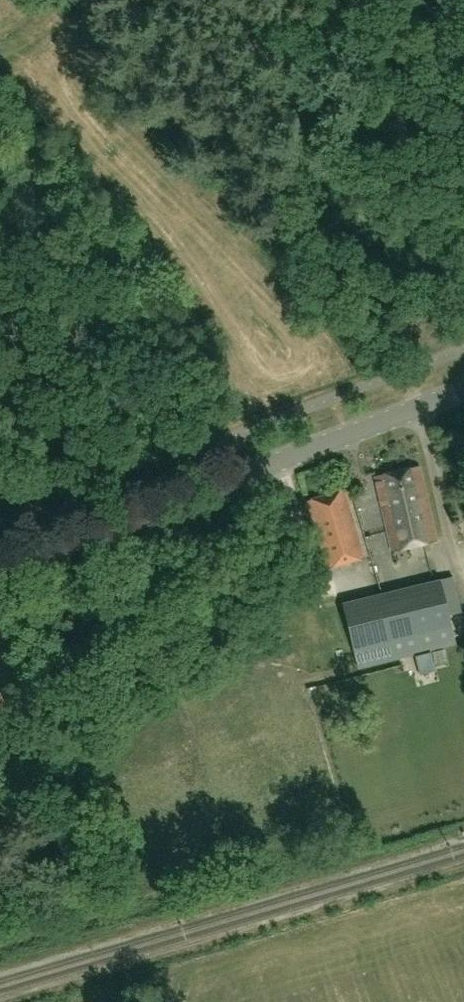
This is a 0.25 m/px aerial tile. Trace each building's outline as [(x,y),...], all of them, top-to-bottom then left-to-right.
[(391,550),(436,540),(419,465),(374,475),(391,550)] [(307,498),(327,567),(363,557),(344,488),(307,498)] [(342,604),(358,668),(455,645),(440,580),(382,594),(342,604)]
